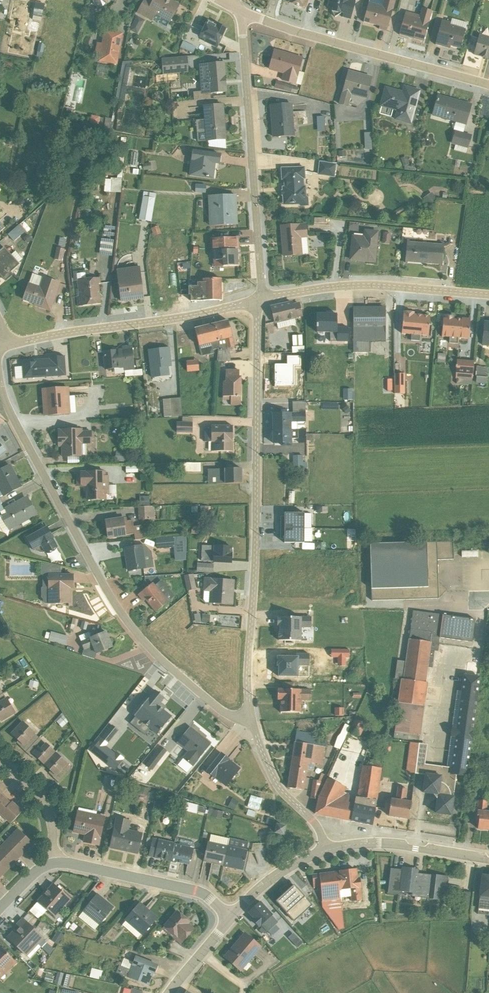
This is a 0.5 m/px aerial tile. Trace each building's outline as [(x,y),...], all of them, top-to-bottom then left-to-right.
[(92,0),(92,2),(93,5),(95,8),(99,8),(102,7),(105,5),(105,3),(106,3),(107,1),(114,3),(115,0),(92,0)] [(136,14),(151,23),(152,22),(165,29),(178,7),(166,0),(154,0),(151,4),(144,0),(143,0),(136,14)] [(289,2),(295,4),(294,6),(305,9),(307,1),(310,1),(310,0),(290,0),(289,2)] [(327,7),(332,9),(331,12),(334,17),(340,14),(341,13),(343,13),(342,17),(350,20),(355,0),(329,0),(327,7)] [(395,0),(369,0),(363,22),(379,27),(378,29),(386,32),(395,0)] [(44,5),(35,3),(32,17),(33,17),(32,21),(40,22),(44,5)] [(423,41),(431,12),(421,9),(419,16),(405,12),(399,35),(423,41)] [(136,18),(129,31),(136,35),(143,21),(136,18)] [(435,45),(449,49),(450,46),(460,49),(465,30),(462,29),(463,23),(451,20),(450,23),(441,21),(435,45)] [(206,23),(199,39),(204,41),(203,43),(216,48),(224,30),(217,26),(216,28),(206,23)] [(122,34),(103,31),(101,44),(96,44),(94,56),(98,57),(98,62),(116,66),(122,34)] [(473,55),(482,57),(482,58),(486,59),(486,58),(488,59),(488,37),(479,34),(477,42),(475,43),(474,46),(475,48),(473,55)] [(182,42),(179,49),(192,55),(195,48),(182,42)] [(38,44),(36,53),(37,53),(36,57),(40,58),(41,54),(42,54),(44,46),(38,44)] [(274,52),(269,70),(282,74),(280,82),(295,86),(295,85),(300,86),(303,74),(298,72),(301,59),(274,52)] [(178,58),(161,60),(162,76),(188,74),(186,57),(178,58)] [(198,66),(200,95),(225,93),(222,61),(221,61),(221,64),(198,66)] [(348,72),(339,104),(347,107),(351,96),(365,99),(371,78),(348,72)] [(77,78),(74,101),(83,102),(86,80),(77,78)] [(275,82),(273,89),(290,93),(296,95),(298,89),(275,82)] [(409,125),(410,125),(419,91),(404,87),(402,93),(385,88),(379,107),(396,112),(393,120),(409,125)] [(465,125),(470,105),(438,96),(432,117),(455,123),(453,130),(462,133),(465,125)] [(270,107),(272,138),(294,136),(291,105),(270,107)] [(197,134),(197,143),(224,141),(221,106),(202,108),(204,133),(197,134)] [(316,117),(316,133),(324,132),(323,117),(316,117)] [(453,150),(465,154),(467,149),(468,149),(471,135),(454,131),(450,144),(455,146),(453,150)] [(104,180),(104,193),(120,194),(125,139),(121,139),(116,179),(110,179),(110,181),(104,180)] [(191,153),(188,176),(211,179),(214,164),(218,164),(219,157),(191,153)] [(335,165),(318,163),(317,176),(334,178),(335,165)] [(40,165),(39,174),(48,175),(49,166),(40,165)] [(297,205),(300,207),(308,207),(307,199),(306,197),(305,187),(303,186),(303,180),(305,180),(304,168),(280,170),(281,181),(283,181),(283,188),(282,189),(282,192),(280,192),(281,197),(282,197),(283,206),(297,205)] [(205,186),(195,186),(194,194),(205,194),(205,186)] [(143,194),(138,221),(150,223),(155,195),(143,193),(143,194)] [(235,197),(207,198),(209,227),(236,226),(235,197)] [(23,221),(7,235),(13,242),(24,233),(25,234),(30,230),(23,221)] [(307,239),(305,225),(280,227),(283,257),(301,255),(307,254),(306,239),(307,239)] [(103,229),(102,236),(113,237),(113,234),(107,233),(108,230),(114,231),(114,228),(104,227),(104,229),(103,229)] [(158,227),(150,229),(153,237),(160,235),(158,227)] [(353,236),(350,260),(374,262),(377,231),(364,230),(363,236),(353,236)] [(32,240),(27,235),(23,239),(27,244),(32,240)] [(101,239),(99,255),(111,257),(113,241),(101,239)] [(237,239),(211,240),(212,253),(214,253),(214,262),(222,261),(222,268),(237,267),(237,258),(235,258),(235,251),(238,251),(237,239)] [(440,266),(441,266),(442,243),(441,243),(441,245),(408,242),(408,240),(407,240),(405,263),(406,263),(406,261),(440,264),(440,266)] [(22,259),(15,251),(11,255),(4,248),(0,251),(0,275),(5,281),(12,275),(10,272),(19,265),(18,263),(22,259)] [(56,248),(54,260),(61,261),(64,250),(56,248)] [(116,270),(121,302),(142,299),(138,267),(116,270)] [(88,271),(73,273),(73,282),(77,282),(78,297),(76,297),(77,307),(100,304),(98,285),(100,284),(99,278),(89,279),(88,271)] [(59,284),(31,274),(23,300),(34,304),(34,306),(49,311),(59,284)] [(190,296),(190,302),(220,302),(220,280),(202,281),(201,284),(196,284),(196,288),(188,288),(188,296),(190,296)] [(294,320),(302,317),(298,304),(292,306),(291,303),(270,308),(274,323),(276,323),(278,329),(295,325),(294,320)] [(385,343),(385,308),(353,309),(353,353),(369,353),(369,343),(385,343)] [(403,312),(401,334),(411,335),(410,341),(418,342),(419,336),(427,337),(429,316),(413,315),(413,313),(403,312)] [(335,315),(317,315),(317,334),(330,334),(330,341),(347,341),(347,329),(336,329),(335,315)] [(458,339),(468,340),(469,319),(461,318),(461,320),(455,320),(455,316),(442,315),(441,337),(449,338),(448,344),(457,344),(458,339)] [(235,354),(233,348),(227,322),(214,325),(218,342),(217,363),(230,362),(229,355),(235,354)] [(214,325),(194,330),(201,357),(213,354),(212,351),(218,349),(218,342),(214,325)] [(301,336),(292,337),(292,348),(291,348),(292,354),(304,353),(303,347),(302,347),(301,336)] [(125,378),(142,376),(141,370),(133,371),(131,347),(122,348),(122,350),(103,353),(105,370),(123,369),(123,372),(124,372),(125,378)] [(148,351),(151,379),(169,377),(168,368),(170,368),(168,349),(148,351)] [(65,376),(64,357),(49,358),(48,358),(48,359),(37,360),(37,362),(22,364),(22,367),(14,368),(15,380),(23,379),(65,376)] [(274,387),(293,387),(293,367),(300,367),(300,357),(286,357),(286,365),(273,365),(274,387)] [(185,362),(186,373),(198,372),(197,361),(185,362)] [(457,361),(455,379),(471,381),(473,362),(457,361)] [(487,369),(476,367),(475,377),(476,377),(475,383),(486,384),(486,378),(487,378),(487,369)] [(230,397),(230,406),(240,406),(240,397),(238,396),(238,393),(240,391),(240,386),(238,383),(238,371),(225,371),(224,382),(222,382),(222,401),(229,401),(229,397),(230,397)] [(42,390),(44,416),(70,414),(68,388),(42,390)] [(162,400),(163,418),(181,417),(180,399),(162,400)] [(272,415),(272,430),(304,430),(304,423),(305,423),(304,403),(292,404),(292,414),(272,415)] [(350,411),(346,406),(342,409),(346,415),(350,411)] [(191,423),(191,418),(181,418),(181,423),(176,423),(176,434),(192,434),(192,423),(191,423)] [(211,430),(204,430),(203,442),(210,443),(210,452),(232,452),(232,427),(211,427),(211,430)] [(82,430),(58,431),(58,447),(62,447),(62,457),(66,457),(66,464),(78,464),(78,457),(81,457),(81,456),(86,456),(86,445),(91,444),(90,431),(82,431),(82,430)] [(311,440),(319,440),(319,435),(305,435),(305,430),(272,430),(272,444),(281,444),(281,446),(291,446),(291,439),(297,439),(298,444),(305,444),(305,442),(311,442),(311,440)] [(116,452),(114,461),(123,462),(125,453),(116,452)] [(293,469),(306,469),(306,463),(303,463),(302,456),(292,456),(293,469)] [(199,464),(183,464),(183,473),(200,472),(199,464)] [(21,487),(9,465),(0,470),(0,497),(2,496),(2,497),(21,487)] [(137,473),(137,466),(125,467),(125,478),(134,478),(134,474),(137,473)] [(207,470),(208,484),(241,484),(241,469),(207,470)] [(106,495),(115,495),(115,486),(108,486),(108,476),(105,476),(105,472),(76,473),(77,486),(86,486),(86,500),(90,500),(91,501),(106,501),(106,495)] [(139,507),(149,507),(148,497),(139,497),(139,507)] [(0,520),(0,529),(2,533),(8,530),(9,531),(21,524),(23,527),(31,522),(29,519),(36,515),(31,507),(29,508),(28,505),(25,499),(5,509),(5,510),(0,513),(0,514),(2,519),(0,520)] [(154,507),(137,508),(138,521),(154,520),(154,507)] [(209,507),(200,507),(199,519),(208,519),(209,507)] [(303,528),(304,514),(284,513),(284,517),(279,517),(279,528),(303,528)] [(135,541),(143,539),(141,526),(132,528),(131,521),(126,522),(125,518),(105,521),(108,539),(133,535),(135,541)] [(46,528),(25,539),(33,552),(35,550),(37,552),(39,553),(42,553),(44,553),(45,555),(49,552),(50,553),(53,551),(53,550),(56,548),(52,539),(46,528)] [(284,544),(303,543),(303,528),(279,528),(279,540),(283,540),(284,544)] [(174,554),(185,553),(185,537),(153,539),(154,550),(173,549),(174,554)] [(452,542),(369,544),(371,601),(438,599),(438,598),(442,594),(443,592),(444,589),(441,587),(442,586),(438,583),(437,560),(453,560),(452,542)] [(124,549),(128,571),(146,568),(147,569),(153,568),(150,553),(144,546),(124,549)] [(230,548),(201,546),(200,561),(230,563),(231,554),(230,554),(230,548)] [(42,600),(43,602),(44,604),(69,603),(69,593),(70,589),(72,588),(72,575),(60,575),(60,568),(40,564),(40,575),(42,576),(42,588),(41,588),(41,598),(42,600)] [(213,572),(213,565),(197,564),(196,573),(213,572)] [(196,590),(193,575),(183,577),(186,592),(196,590)] [(205,603),(231,605),(233,582),(233,581),(210,580),(210,578),(203,578),(202,592),(203,592),(202,600),(205,603)] [(152,583),(137,595),(142,601),(145,600),(155,613),(168,602),(152,583)] [(400,680),(425,683),(427,668),(432,668),(434,651),(437,652),(438,645),(439,642),(439,639),(442,615),(413,611),(409,640),(408,640),(405,662),(397,661),(394,678),(394,679),(400,680)] [(209,615),(202,615),(201,624),(209,624),(209,615)] [(442,615),(439,639),(464,642),(471,643),(475,620),(442,615)] [(310,617),(277,618),(277,626),(278,626),(278,640),(280,640),(280,644),(294,644),(294,640),(301,640),(301,627),(310,627),(310,617)] [(46,633),(44,639),(48,640),(48,641),(65,646),(68,637),(50,632),(50,634),(46,633)] [(83,651),(82,655),(82,656),(93,659),(95,654),(111,647),(105,632),(91,638),(88,633),(78,637),(80,642),(83,651)] [(297,666),(308,666),(309,654),(285,654),(285,657),(276,657),(276,666),(278,666),(278,677),(297,677),(297,666)] [(424,764),(423,775),(420,793),(433,795),(437,800),(435,813),(450,815),(453,796),(452,796),(455,776),(466,777),(480,677),(477,676),(463,675),(460,692),(456,691),(446,768),(424,764)] [(425,683),(400,680),(393,738),(407,740),(408,734),(420,735),(422,721),(427,683),(425,683)] [(277,690),(277,700),(280,700),(280,713),(300,713),(300,701),(309,701),(309,690),(277,690)] [(157,706),(164,698),(154,691),(133,717),(139,722),(135,728),(144,735),(149,729),(156,735),(171,718),(157,706)] [(15,713),(10,704),(9,704),(9,703),(6,698),(5,698),(2,694),(0,695),(0,720),(1,721),(15,713)] [(334,708),(334,716),(343,716),(343,708),(334,708)] [(354,719),(348,732),(359,737),(365,724),(354,719)] [(35,734),(22,722),(11,734),(18,741),(16,743),(20,747),(20,748),(25,752),(38,738),(35,735),(35,734)] [(337,737),(333,747),(339,750),(350,727),(344,724),(340,734),(337,737)] [(101,739),(109,745),(119,732),(111,726),(101,739)] [(209,745),(189,728),(177,744),(187,752),(182,759),(191,767),(209,745)] [(296,732),(287,788),(303,790),(306,770),(313,771),(314,764),(322,765),(327,740),(319,739),(319,735),(296,732)] [(43,765),(55,752),(45,743),(44,744),(38,738),(25,752),(30,757),(33,755),(31,757),(35,761),(37,759),(43,765)] [(423,775),(424,764),(427,745),(419,744),(418,746),(417,752),(414,774),(423,775)] [(166,752),(158,745),(143,765),(151,771),(166,752)] [(67,764),(55,752),(43,765),(50,771),(48,773),(53,777),(52,778),(58,783),(71,769),(67,765),(67,764)] [(221,754),(206,773),(214,779),(215,778),(226,786),(239,770),(227,760),(228,759),(221,754)] [(318,795),(314,814),(371,826),(374,811),(380,769),(361,766),(357,797),(355,797),(354,804),(348,803),(350,794),(345,794),(344,793),(347,788),(327,779),(318,795)] [(313,780),(310,798),(316,799),(327,776),(321,774),(317,781),(313,780)] [(149,790),(140,787),(138,794),(146,796),(149,790)] [(386,798),(384,809),(389,810),(388,816),(408,819),(411,802),(410,802),(405,801),(407,789),(397,788),(395,800),(391,799),(386,798)] [(262,799),(250,795),(246,807),(258,811),(262,799)] [(5,798),(0,803),(0,815),(10,825),(21,812),(5,798)] [(238,802),(232,799),(227,807),(233,811),(238,802)] [(486,812),(487,802),(477,801),(476,811),(477,811),(476,821),(478,821),(478,829),(488,830),(488,812),(486,812)] [(185,803),(183,811),(197,814),(197,813),(204,815),(205,808),(197,807),(197,806),(185,803)] [(96,813),(79,809),(73,832),(82,834),(82,832),(85,832),(83,842),(98,845),(104,817),(96,815),(96,813)] [(222,813),(208,809),(207,815),(211,815),(211,818),(221,820),(222,813)] [(246,816),(254,818),(256,812),(247,810),(246,816)] [(271,826),(273,820),(261,816),(259,822),(271,826)] [(130,821),(116,818),(110,848),(137,854),(141,833),(128,830),(130,821)] [(286,826),(276,824),(274,834),(284,836),(286,826)] [(33,844),(18,830),(4,844),(18,857),(24,852),(33,844)] [(207,842),(203,862),(222,866),(228,839),(210,835),(209,842),(207,842)] [(151,840),(146,838),(144,846),(150,848),(149,857),(170,861),(174,844),(174,843),(152,839),(151,840)] [(249,852),(246,851),(245,851),(247,842),(229,838),(227,847),(222,866),(244,871),(249,852)] [(174,844),(170,861),(188,865),(188,862),(190,861),(193,849),(192,848),(193,843),(179,840),(178,845),(174,844)] [(0,848),(0,866),(5,871),(18,857),(4,844),(0,848)] [(401,871),(390,870),(388,894),(399,895),(400,892),(411,894),(411,897),(415,897),(418,874),(418,870),(402,868),(401,871)] [(356,879),(355,870),(352,870),(339,871),(339,872),(312,875),(313,891),(320,890),(322,907),(338,931),(343,929),(340,900),(340,899),(340,898),(350,897),(351,902),(361,901),(359,879),(356,879)] [(418,874),(415,897),(428,899),(444,901),(447,877),(418,874)] [(482,876),(478,909),(477,914),(488,916),(488,910),(488,877),(482,876)] [(70,899),(53,884),(37,902),(54,917),(70,899)] [(282,895),(275,901),(293,921),(312,905),(295,886),(293,885),(282,895)] [(470,893),(463,892),(461,907),(468,908),(470,893)] [(78,918),(94,931),(98,926),(113,908),(96,894),(82,912),(82,913),(78,918)] [(260,902),(248,912),(253,919),(252,920),(258,927),(261,925),(267,932),(277,922),(271,916),(271,915),(260,902)] [(125,922),(122,925),(137,939),(140,935),(141,936),(156,918),(139,904),(124,921),(125,922)] [(33,907),(29,912),(38,919),(42,915),(33,907)] [(188,922),(176,912),(162,929),(180,944),(193,929),(187,924),(188,922)] [(34,930),(22,919),(17,925),(18,926),(7,938),(29,958),(40,947),(38,945),(43,939),(38,934),(41,931),(43,933),(47,925),(41,922),(40,921),(36,926),(37,926),(34,930)] [(78,926),(73,932),(79,937),(84,931),(78,926)] [(57,932),(51,941),(57,945),(63,935),(57,932)] [(294,932),(289,937),(297,947),(303,942),(294,932)] [(224,957),(240,972),(261,948),(244,933),(224,957)] [(43,940),(38,945),(49,955),(53,950),(43,940)] [(0,948),(0,979),(15,963),(0,948)] [(118,966),(116,972),(147,985),(152,973),(153,973),(157,966),(135,957),(132,962),(123,959),(120,966),(118,966)] [(102,971),(91,969),(89,977),(104,981),(105,977),(100,976),(102,971)] [(48,970),(45,980),(60,984),(63,974),(48,970)]
